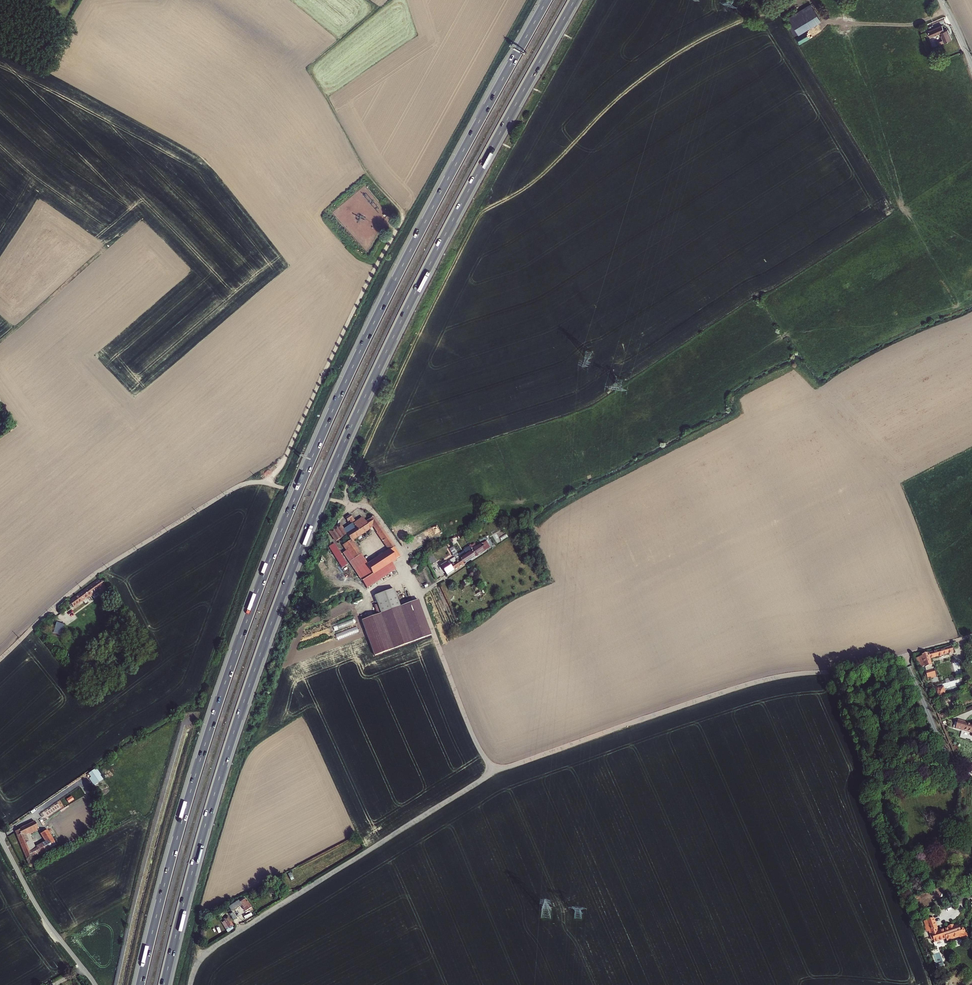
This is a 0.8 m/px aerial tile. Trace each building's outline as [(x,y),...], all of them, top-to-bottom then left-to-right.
[(794,37),(819,21),(810,6),(789,19),(792,25),(788,27),(794,37)] [(949,42),(945,33),(941,34),(939,28),(925,33),(927,40),(938,35),(940,42),(935,44),(936,47),(949,42)] [(360,583),(381,570),(397,559),(393,550),(394,549),(374,519),(370,518),(367,520),(368,522),(367,523),(370,527),(388,553),(360,571),(353,560),(358,557),(349,543),(367,531),(367,530),(364,525),(362,526),(360,524),(343,535),(340,529),(336,531),(333,527),(324,532),(330,542),(332,541),(334,544),(335,543),(339,549),(341,548),(345,553),(342,555),(348,564),(349,563),(353,569),(352,570),(360,583)] [(448,544),(451,549),(462,541),(459,537),(453,541),(448,544)] [(489,542),(471,554),(475,559),(492,547),(489,542)] [(357,587),(333,549),(327,552),(339,571),(341,570),(353,590),(357,587)] [(459,560),(453,552),(449,554),(457,567),(451,571),(449,567),(442,572),(446,578),(463,567),(459,560)] [(475,559),(471,554),(469,555),(468,554),(464,556),(465,558),(462,560),(461,558),(459,560),(463,567),(475,559)] [(381,570),(360,583),(364,589),(384,576),(381,570)] [(86,600),(95,593),(98,598),(104,595),(100,589),(101,588),(99,584),(97,585),(97,583),(82,596),(86,600)] [(374,596),(381,614),(400,607),(393,589),(374,596)] [(375,655),(429,636),(417,601),(400,607),(381,614),(362,620),(375,655)] [(932,668),(930,659),(954,652),(952,647),(921,656),(921,657),(917,658),(920,668),(923,667),(925,676),(926,675),(927,680),(933,678),(933,677),(936,676),(937,675),(935,669),(934,670),(933,668),(932,668)] [(944,689),(943,687),(936,689),(938,696),(945,694),(944,689)] [(965,723),(966,722),(959,720),(957,728),(971,732),(971,725),(965,723)] [(93,786),(103,780),(97,768),(86,774),(93,786)] [(35,846),(29,833),(35,831),(34,829),(37,827),(35,821),(20,828),(21,829),(15,831),(29,866),(34,863),(31,856),(39,856),(56,848),(48,832),(41,835),(45,842),(43,843),(35,846)] [(250,912),(252,911),(245,898),(232,905),(235,910),(242,906),(245,912),(249,910),(250,912)] [(228,929),(232,927),(227,917),(223,920),(228,929)] [(965,940),(969,934),(965,932),(964,931),(964,929),(963,927),(961,928),(960,925),(959,926),(958,924),(953,925),(952,924),(947,926),(948,927),(948,928),(943,930),(943,931),(940,932),(940,931),(938,932),(938,931),(937,931),(936,931),(936,929),(937,928),(933,917),(924,921),(925,926),(927,931),(928,931),(930,930),(931,933),(929,934),(931,940),(933,939),(934,942),(946,938),(946,940),(959,936),(961,937),(965,940)]
